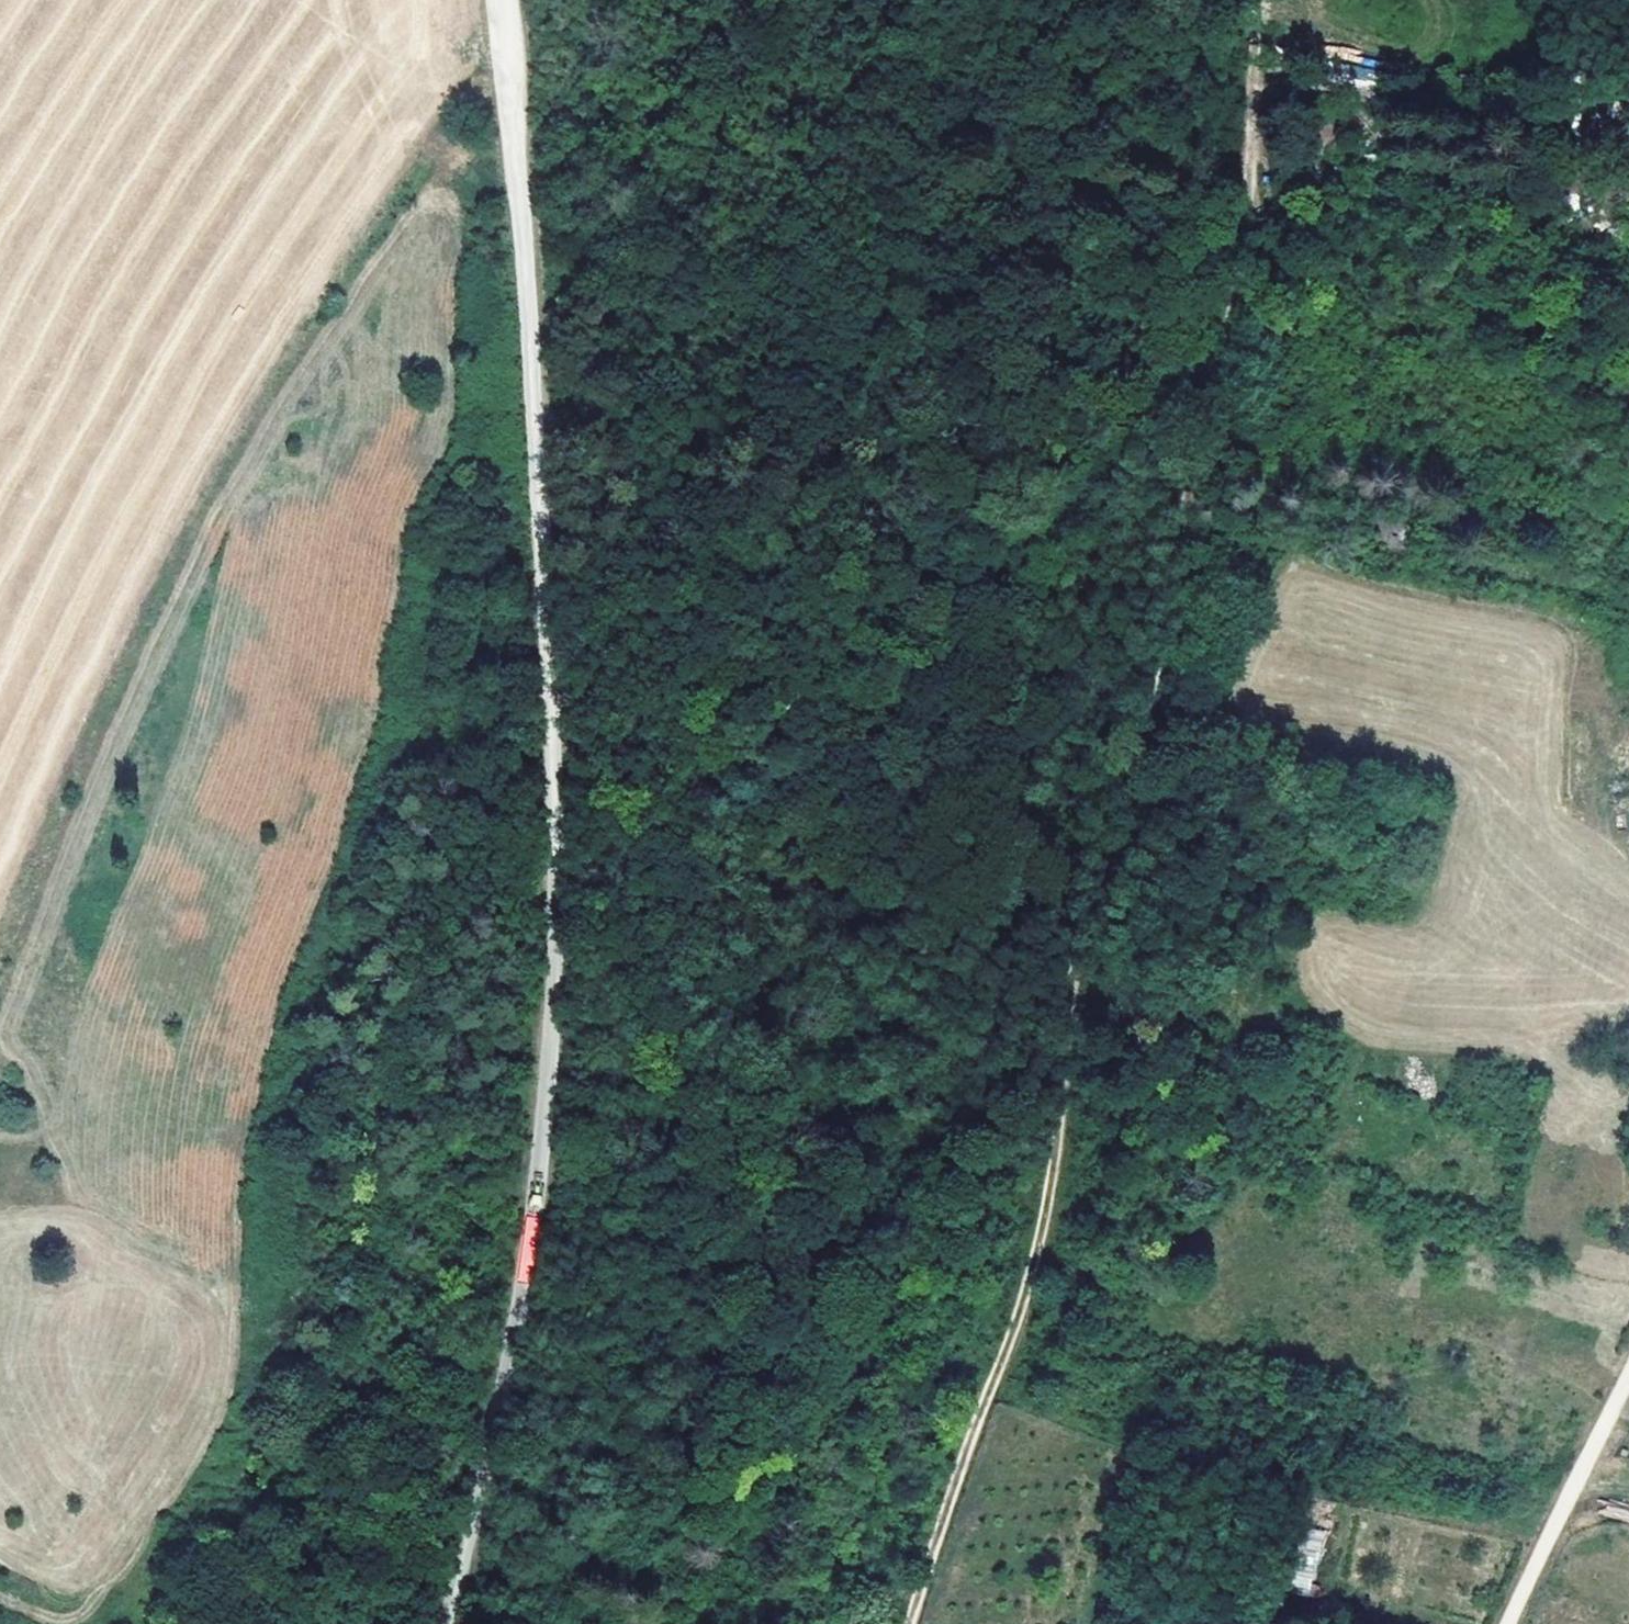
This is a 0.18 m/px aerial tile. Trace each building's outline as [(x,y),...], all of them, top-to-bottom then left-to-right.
[(1287,1590),(1313,1594),(1324,1529),(1298,1525),(1287,1590)]
